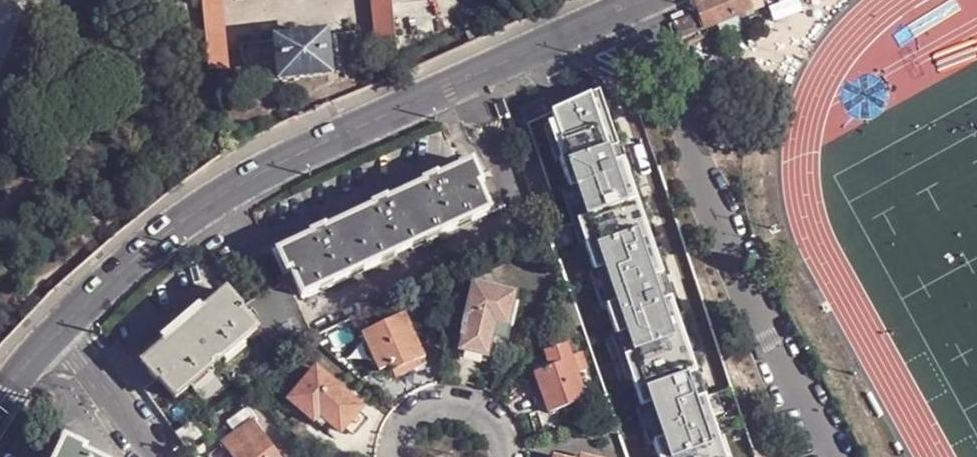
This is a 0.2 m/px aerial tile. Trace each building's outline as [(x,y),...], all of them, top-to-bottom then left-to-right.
[(213,69),(232,68),(225,0),(206,0),(213,69)] [(399,52),(394,0),(374,0),(381,54),(399,52)] [(704,30),(752,9),(747,0),(703,0),(692,4),(696,13),(704,30)] [(696,13),(673,23),(680,39),(704,30),(696,13)] [(363,30),(242,43),(243,48),(247,60),(254,70),(265,77),(276,80),(331,74),(342,70),(352,64),(359,54),(363,43),(363,30)] [(551,112),(566,154),(559,157),(570,187),(575,185),(594,236),(585,239),(597,273),(606,269),(618,303),(610,306),(620,336),(629,333),(645,375),(636,378),(646,408),(655,404),(667,438),(659,442),(664,456),(731,456),(726,441),(749,433),(733,386),(713,393),(703,369),(700,371),(674,298),(678,297),(669,273),(665,275),(627,170),(631,168),(622,144),(618,145),(598,91),(551,112)] [(278,250),(287,267),(285,268),(289,273),(291,272),(303,295),(400,253),(397,249),(413,242),(414,246),(494,209),(493,208),(509,201),(492,168),(479,174),(472,161),(440,176),(437,172),(427,178),(428,181),(390,199),(387,195),(375,202),(377,206),(327,228),(325,223),(312,230),(314,234),(278,250)] [(285,280),(278,284),(243,308),(245,310),(243,313),(258,329),(257,331),(282,358),(311,335),(313,333),(290,283),(287,284),(285,280)] [(477,286),(464,331),(462,330),(460,337),(465,338),(461,349),(488,357),(495,338),(512,342),(517,327),(512,326),(520,298),(477,286)] [(241,343),(257,331),(258,329),(243,313),(245,310),(243,308),(228,291),(205,311),(203,309),(165,339),(167,342),(142,362),(157,380),(158,379),(175,399),(191,386),(187,381),(196,374),(200,378),(233,350),(229,345),(238,339),(241,343)] [(581,325),(569,293),(556,311),(565,332),(581,325)] [(408,351),(418,346),(403,314),(362,335),(381,371),(390,367),(396,379),(415,367),(417,364),(416,361),(414,362),(408,351)] [(233,350),(241,343),(238,339),(229,345),(233,350)] [(567,345),(554,350),(555,356),(558,364),(537,372),(552,413),(586,400),(567,345)] [(424,357),(418,346),(408,351),(414,362),(416,361),(424,357)] [(289,398),(315,419),(316,418),(321,413),(341,430),(361,406),(318,366),(289,398)] [(187,381),(191,386),(200,378),(196,374),(187,381)] [(234,456),(282,456),(252,417),(258,414),(248,401),(225,418),(235,431),(222,441),(234,456)] [(199,433),(190,421),(177,432),(186,444),(199,433)] [(84,451),(86,449),(66,439),(57,456),(96,456),(84,451)]
